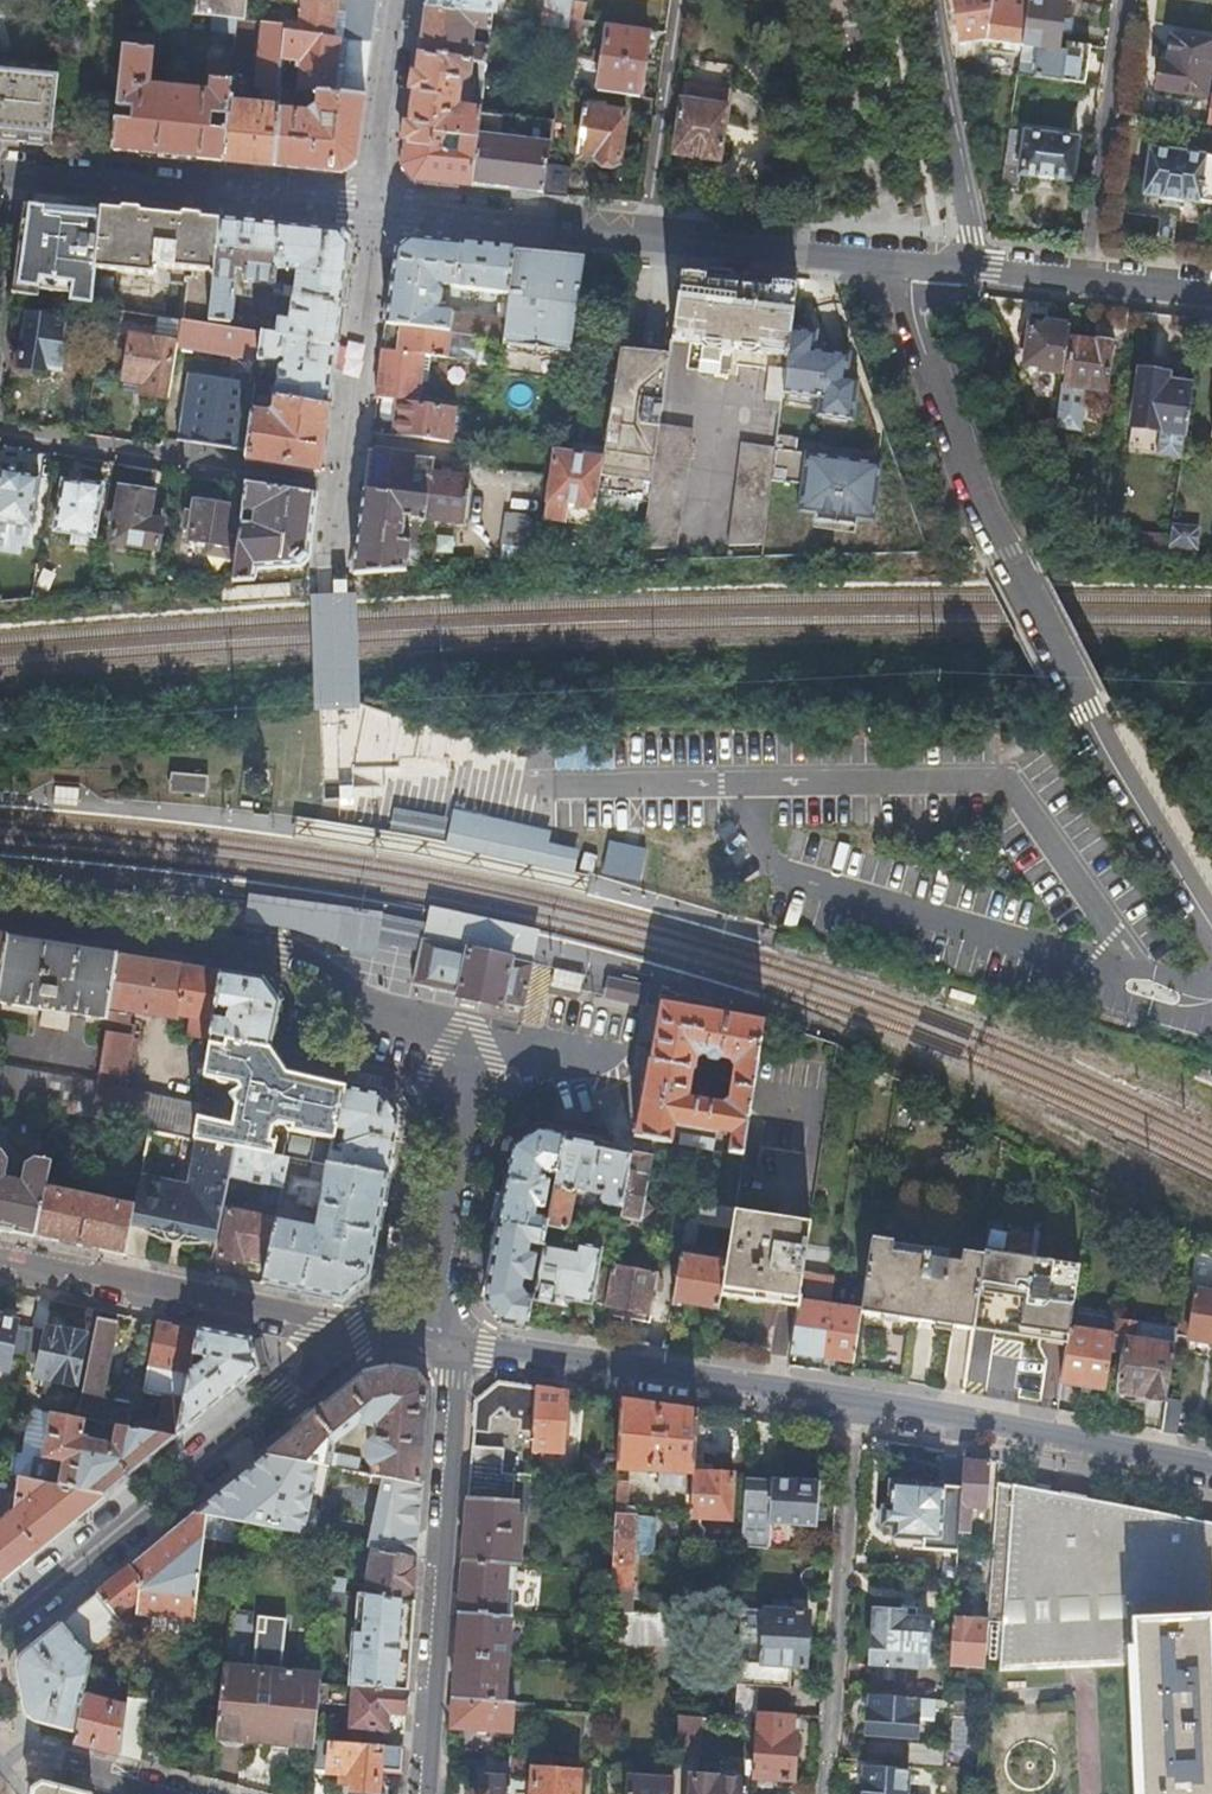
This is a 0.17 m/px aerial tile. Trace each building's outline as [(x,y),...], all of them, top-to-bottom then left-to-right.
[(196,0),(178,0),(177,10),(195,12),(196,0)] [(195,12),(211,14),(225,16),(227,0),(196,0),(195,12)] [(225,16),(237,17),(241,18),(243,0),(227,0),(225,16)] [(377,0),(278,0),(301,3),(298,26),(335,30),(338,7),(350,9),(345,38),(371,41),(377,0)] [(426,4),(493,14),(495,0),(427,0),(426,4)] [(542,24),(569,28),(571,16),(573,4),(573,0),(545,0),(542,24)] [(960,43),(986,39),(1022,44),(1028,0),(954,0),(960,43)] [(1085,83),(1089,45),(1066,41),(1065,50),(1058,49),(1064,0),(1028,0),(1022,44),(1022,46),(1038,48),(1034,76),(1085,83)] [(426,4),(419,52),(472,59),(487,61),(489,47),(474,45),(468,40),(469,31),(476,27),(479,34),(491,35),(493,16),(493,14),(426,4)] [(582,18),(589,19),(591,7),(573,4),(571,16),(582,18)] [(334,37),(345,38),(350,9),(338,7),(335,30),(334,37)] [(225,16),(211,14),(209,28),(235,32),(235,29),(237,17),(225,16)] [(566,50),(577,51),(582,18),(571,16),(569,28),(566,50)] [(241,18),(237,17),(235,29),(263,32),(264,21),(241,18)] [(245,81),(230,80),(223,159),(250,162),(273,164),(279,87),(282,56),(284,31),(284,23),(264,21),(263,32),(257,86),(264,86),(262,106),(242,105),(245,81)] [(643,60),(648,27),(607,21),(604,49),(595,47),(594,54),(643,60)] [(335,30),(298,26),(297,32),(334,37),(335,30)] [(364,96),(371,41),(345,38),(334,37),(297,32),(284,31),(282,56),(296,58),(293,88),(301,89),(314,91),(364,96)] [(1157,88),(1205,95),(1211,58),(1211,40),(1171,34),(1167,62),(1161,61),(1157,88)] [(152,50),(123,46),(121,68),(116,103),(111,148),(169,154),(223,159),(230,80),(231,74),(210,72),(208,92),(148,86),(152,50)] [(1018,73),(1034,76),(1038,48),(1022,46),(1018,73)] [(50,142),(59,65),(23,61),(24,51),(5,49),(3,60),(0,59),(0,137),(50,142)] [(478,137),(482,109),(473,108),(464,107),(459,110),(458,115),(454,113),(456,109),(460,81),(470,77),(470,74),(472,59),(419,52),(406,142),(429,145),(431,131),(478,137)] [(598,88),(639,94),(643,60),(594,54),(593,60),(602,61),(598,88)] [(470,74),(486,76),(487,61),(472,59),(470,74)] [(720,157),(730,86),(684,79),(673,151),(720,157)] [(473,108),(482,109),(485,82),(477,81),(473,108)] [(355,159),(364,96),(314,91),(312,105),(311,105),(310,105),(309,105),(308,106),(307,106),(307,107),(306,108),(305,109),(305,110),(305,111),(305,112),(285,111),(286,105),(291,101),(292,94),(300,95),(301,89),(293,88),(279,87),(273,164),(310,168),(341,171),(355,159)] [(582,128),(578,157),(618,163),(625,111),(584,105),(580,128),(582,128)] [(544,191),(548,162),(554,118),(482,109),(478,137),(472,184),(506,187),(544,191)] [(1010,129),(1002,187),(1018,188),(1020,174),(1072,180),(1077,137),(1010,129)] [(453,182),(472,184),(478,137),(431,131),(429,145),(406,142),(403,165),(413,178),(453,182)] [(1211,202),(1211,156),(1150,147),(1144,193),(1211,202)] [(544,191),(566,193),(571,165),(548,162),(544,191)] [(95,270),(102,206),(45,201),(44,213),(23,210),(10,291),(37,295),(38,283),(72,288),(69,302),(91,304),(95,270)] [(95,270),(119,271),(153,275),(154,266),(192,270),(191,276),(185,275),(180,318),(207,323),(208,319),(219,218),(102,206),(95,270)] [(275,268),(280,225),(219,218),(208,319),(228,322),(235,267),(244,267),(243,281),(266,285),(265,293),(269,294),(268,300),(277,301),(278,293),(273,293),(274,281),(275,268)] [(278,293),(339,303),(344,270),(347,243),(336,230),(280,225),(275,268),(294,270),(292,283),(274,281),(273,293),(278,293)] [(391,281),(385,322),(450,330),(462,331),(474,333),(475,333),(503,336),(505,318),(433,308),(434,304),(437,304),(441,302),(443,288),(436,287),(436,283),(509,293),(516,247),(462,242),(411,237),(395,248),(391,281)] [(502,338),(541,344),(556,252),(537,250),(516,247),(509,293),(505,318),(503,336),(502,338)] [(570,348),(585,254),(572,253),(556,252),(541,344),(570,348)] [(790,337),(798,276),(735,270),(682,264),(671,338),(703,342),(701,358),(722,361),(722,358),(730,359),(731,346),(781,352),(779,366),(771,365),(766,397),(762,397),(761,408),(777,410),(778,399),(782,399),(790,337)] [(119,271),(95,270),(91,304),(104,306),(124,309),(147,313),(151,286),(118,280),(119,271)] [(273,333),(334,343),(335,333),(339,303),(278,293),(277,301),(273,333)] [(104,306),(97,351),(117,354),(124,309),(104,306)] [(45,368),(45,366),(58,368),(66,318),(27,312),(19,364),(45,368)] [(1040,368),(1063,372),(1070,324),(1065,323),(1066,315),(1051,313),(1050,321),(1045,321),(1044,324),(1029,322),(1024,362),(1040,365),(1040,368)] [(273,384),(254,381),(252,393),(275,397),(326,405),(330,373),(334,343),(273,333),(207,323),(180,318),(179,318),(175,342),(179,343),(179,346),(193,348),(193,347),(257,357),(256,364),(264,365),(265,360),(274,361),(277,358),(282,358),(281,364),(278,363),(276,367),(273,384)] [(385,322),(382,346),(425,351),(430,352),(447,354),(450,330),(385,322)] [(450,330),(447,354),(459,356),(470,357),(474,333),(462,331),(450,330)] [(141,393),(167,397),(170,379),(175,342),(127,334),(121,378),(143,382),(141,393)] [(1071,338),(1065,383),(1105,389),(1110,355),(1114,356),(1116,347),(1118,347),(1118,344),(1098,342),(1071,338)] [(659,423),(670,346),(643,342),(641,353),(620,350),(604,447),(597,490),(648,499),(659,423)] [(382,346),(379,371),(421,377),(425,351),(382,346)] [(424,378),(427,375),(430,352),(425,351),(421,377),(421,378),(424,378)] [(187,370),(177,437),(211,442),(246,448),(244,457),(318,469),(326,405),(275,397),(273,411),(268,414),(256,412),(257,406),(251,405),(252,393),(254,381),(255,373),(248,371),(247,380),(187,370)] [(1185,432),(1192,385),(1174,383),(1166,382),(1167,374),(1140,370),(1133,424),(1161,429),(1156,454),(1181,458),(1185,432)] [(379,371),(376,396),(400,399),(418,401),(421,378),(421,377),(379,371)] [(1175,375),(1167,374),(1166,382),(1174,383),(1175,375)] [(119,389),(141,393),(143,382),(121,378),(119,389)] [(418,401),(400,399),(395,433),(449,440),(450,426),(453,426),(456,407),(418,401)] [(648,499),(641,545),(675,543),(692,428),(659,423),(648,499)] [(763,542),(776,444),(742,440),(730,543),(763,542)] [(568,503),(595,506),(597,490),(604,447),(584,444),(582,454),(555,450),(543,515),(565,519),(568,503)] [(368,448),(363,488),(427,496),(430,472),(432,457),(368,448)] [(796,512),(870,520),(877,459),(781,449),(778,480),(800,482),(796,512)] [(21,471),(0,467),(0,529),(10,531),(12,522),(29,524),(37,476),(21,473),(21,471)] [(430,472),(427,496),(424,516),(443,519),(443,521),(460,523),(460,521),(464,521),(469,478),(430,472)] [(90,543),(91,535),(92,535),(101,482),(78,478),(77,482),(62,479),(54,529),(71,531),(70,539),(90,543)] [(303,564),(306,562),(313,510),(315,492),(245,481),(241,507),(253,509),(251,524),(239,522),(230,585),(252,583),(253,568),(303,564)] [(112,507),(109,510),(108,518),(114,519),(110,540),(156,547),(161,518),(158,518),(160,507),(150,506),(153,491),(119,485),(116,507),(112,507)] [(363,488),(352,573),(404,569),(408,543),(409,540),(401,538),(401,532),(410,533),(413,516),(424,518),(424,516),(427,496),(363,488)] [(197,492),(196,499),(195,498),(193,508),(185,507),(182,526),(190,527),(188,538),(206,541),(205,551),(227,555),(236,505),(233,504),(234,498),(197,492)] [(497,542),(509,544),(509,539),(514,512),(502,510),(497,542)] [(509,539),(509,544),(516,545),(529,547),(534,515),(514,512),(509,539)] [(1170,538),(1167,555),(1184,555),(1184,546),(1194,547),(1196,529),(1171,525),(1170,538)] [(1170,538),(1098,532),(1106,551),(1167,555),(1170,538)] [(408,543),(404,569),(417,569),(420,545),(408,543)] [(529,547),(516,545),(515,554),(527,556),(529,547)] [(334,580),(334,594),(341,593),(347,593),(347,579),(341,579),(334,580)] [(314,594),(311,594),(315,710),(361,708),(361,704),(357,593),(354,593),(347,593),(341,593),(334,594),(326,594),(314,594)] [(171,774),(169,798),(209,799),(209,776),(171,774)] [(346,785),(340,786),(340,798),(347,798),(353,798),(353,786),(353,785),(346,785)] [(54,803),(78,804),(79,788),(55,786),(54,803)] [(525,860),(573,871),(578,849),(550,842),(552,830),(530,825),(499,818),(453,807),(447,842),(491,852),(501,854),(525,860)] [(439,840),(444,841),(449,818),(394,808),(390,831),(398,833),(439,840)] [(505,877),(590,897),(595,876),(594,876),(585,874),(577,872),(573,871),(525,860),(501,854),(491,852),(447,842),(444,841),(439,840),(398,833),(390,831),(386,831),(341,823),(323,821),(297,816),(293,838),(351,848),(418,860),(505,877)] [(630,849),(607,844),(601,872),(640,881),(646,852),(630,849)] [(598,860),(581,856),(577,872),(585,874),(594,876),(598,860)] [(384,913),(384,912),(249,894),(245,923),(295,930),(369,955),(377,958),(380,942),(382,929),(383,919),(384,913)] [(469,948),(534,963),(541,931),(431,905),(427,923),(423,938),(469,948)] [(423,938),(427,923),(384,913),(383,919),(382,929),(380,942),(420,951),(423,938)] [(45,947),(45,943),(23,940),(7,937),(6,941),(26,944),(45,947)] [(469,948),(423,938),(420,951),(418,959),(413,981),(443,987),(448,988),(452,989),(458,991),(458,994),(480,999),(503,1004),(503,1002),(524,1006),(534,963),(469,948)] [(116,959),(78,953),(79,949),(63,946),(45,943),(45,947),(26,944),(6,941),(0,980),(0,1002),(43,1009),(41,1023),(66,1027),(69,1013),(107,1019),(116,959)] [(116,959),(117,955),(79,949),(78,953),(116,959)] [(150,1128),(194,1137),(198,1118),(200,1102),(150,1092),(152,1075),(123,1071),(128,1038),(131,1038),(134,1022),(127,1021),(129,1009),(178,1018),(178,1015),(192,1017),(189,1037),(197,1038),(192,1070),(205,1072),(211,1039),(208,1039),(219,971),(186,966),(151,960),(117,955),(116,959),(107,1019),(97,1081),(92,1116),(150,1128)] [(580,993),(581,990),(584,974),(554,967),(550,986),(580,993)] [(212,1035),(269,1047),(279,1001),(263,978),(241,975),(219,971),(208,1039),(211,1039),(212,1035)] [(605,995),(647,1004),(651,985),(609,976),(605,995)] [(673,1124),(732,1134),(728,1152),(743,1154),(764,1020),(661,1002),(660,1007),(654,1042),(651,1058),(649,1058),(641,1102),(635,1136),(670,1142),(673,1124)] [(332,1137),(335,1127),(343,1085),(312,1078),(286,1072),(269,1047),(212,1035),(211,1039),(205,1072),(205,1075),(217,1077),(219,1081),(226,1082),(228,1079),(238,1081),(240,1087),(230,1094),(236,1103),(234,1117),(225,1123),(198,1118),(194,1137),(235,1146),(272,1153),(276,1138),(285,1140),(288,1128),(315,1134),(332,1137)] [(92,1116),(97,1081),(0,1066),(0,1098),(92,1116)] [(398,1119),(394,1140),(410,1142),(415,1114),(392,1079),(349,1069),(345,1086),(381,1094),(398,1119)] [(327,1163),(388,1176),(392,1155),(394,1140),(398,1119),(381,1094),(345,1086),(343,1085),(335,1127),(345,1129),(340,1152),(330,1149),(327,1163)] [(210,1239),(216,1240),(229,1176),(235,1146),(194,1137),(150,1128),(133,1208),(130,1223),(135,1224),(170,1231),(171,1231),(172,1231),(173,1230),(174,1229),(174,1228),(175,1224),(184,1226),(189,1235),(210,1239)] [(143,1133),(126,1129),(121,1153),(139,1156),(143,1133)] [(557,1174),(564,1136),(535,1129),(515,1142),(499,1222),(546,1231),(548,1223),(549,1220),(534,1216),(536,1207),(544,1208),(549,1182),(540,1180),(542,1172),(557,1174)] [(680,1133),(678,1143),(713,1149),(714,1139),(680,1133)] [(327,1165),(327,1163),(330,1149),(332,1137),(315,1134),(308,1161),(327,1165)] [(622,1207),(632,1151),(616,1147),(564,1136),(557,1174),(549,1220),(548,1223),(568,1227),(568,1224),(571,1211),(572,1211),(573,1204),(580,1206),(581,1200),(587,1201),(586,1207),(602,1209),(603,1204),(622,1207)] [(262,1183),(282,1187),(288,1157),(272,1153),(235,1146),(229,1176),(250,1181),(252,1169),(265,1172),(262,1183)] [(651,1154),(632,1151),(622,1207),(620,1218),(684,1228),(686,1220),(687,1211),(659,1207),(658,1209),(649,1208),(643,1200),(651,1154)] [(35,1234),(44,1189),(45,1188),(50,1159),(38,1157),(28,1164),(23,1163),(21,1173),(26,1174),(24,1183),(2,1178),(4,1169),(10,1170),(11,1161),(5,1160),(0,1152),(0,1227),(5,1228),(35,1234)] [(678,1173),(693,1176),(695,1161),(681,1159),(678,1173)] [(384,1197),(388,1176),(327,1163),(327,1165),(323,1180),(293,1174),(289,1191),(299,1193),(297,1202),(319,1207),(314,1235),(306,1233),(307,1225),(276,1219),(268,1257),(263,1281),(343,1298),(369,1277),(384,1197)] [(94,1246),(124,1252),(130,1223),(133,1208),(44,1189),(35,1234),(94,1246)] [(731,1227),(734,1211),(734,1209),(688,1203),(687,1211),(686,1220),(731,1227)] [(243,1252),(268,1257),(276,1219),(228,1209),(219,1255),(242,1260),(243,1252)] [(556,1296),(605,1304),(612,1265),(613,1261),(600,1258),(601,1247),(599,1246),(601,1237),(599,1237),(603,1216),(572,1211),(571,1211),(568,1224),(584,1234),(582,1243),(578,1243),(577,1249),(554,1244),(555,1234),(566,1236),(568,1227),(548,1223),(546,1231),(544,1242),(534,1298),(555,1302),(556,1296)] [(798,1301),(801,1281),(810,1223),(800,1221),(734,1211),(731,1227),(728,1246),(727,1250),(726,1262),(722,1288),(788,1299),(798,1301)] [(1073,1293),(1078,1263),(1033,1256),(1038,1226),(988,1216),(982,1255),(973,1319),(1021,1327),(1067,1334),(1068,1325),(1073,1293)] [(728,1246),(731,1227),(686,1220),(684,1228),(683,1239),(721,1245),(728,1246)] [(505,1322),(528,1326),(534,1298),(524,1295),(520,1288),(522,1276),(531,1277),(535,1255),(526,1253),(529,1239),(544,1242),(546,1231),(499,1222),(498,1227),(495,1245),(492,1262),(488,1282),(485,1298),(505,1322)] [(200,1241),(210,1239),(189,1235),(184,1226),(175,1224),(174,1228),(174,1229),(173,1230),(172,1231),(171,1231),(170,1231),(135,1224),(137,1225),(143,1229),(152,1234),(161,1238),(171,1240),(178,1241),(188,1242),(200,1241)] [(487,1243),(495,1245),(498,1227),(490,1225),(487,1243)] [(973,1319),(982,1255),(962,1253),(960,1263),(889,1252),(890,1241),(871,1238),(861,1309),(861,1310),(972,1327),(973,1319)] [(673,1300),(718,1308),(722,1288),(726,1262),(680,1254),(673,1300)] [(488,1282),(492,1262),(483,1261),(480,1280),(488,1282)] [(612,1265),(605,1304),(652,1311),(658,1272),(612,1265)] [(821,1357),(829,1304),(810,1301),(811,1298),(814,1295),(816,1283),(801,1281),(798,1301),(790,1352),(821,1357)] [(1195,1288),(1195,1290),(1183,1288),(1177,1327),(1176,1336),(1211,1342),(1211,1291),(1195,1288)] [(861,1310),(861,1309),(829,1304),(821,1357),(854,1362),(861,1310)] [(26,1359),(32,1328),(18,1325),(19,1320),(5,1317),(6,1316),(0,1314),(0,1367),(9,1369),(11,1356),(26,1359)] [(1174,1346),(1176,1336),(1177,1327),(1116,1317),(1113,1333),(1111,1346),(1125,1349),(1118,1390),(1144,1394),(1144,1395),(1166,1399),(1166,1398),(1174,1346)] [(119,1424),(128,1426),(130,1416),(135,1396),(112,1391),(111,1396),(102,1394),(116,1322),(97,1318),(77,1416),(84,1417),(119,1424)] [(1021,1327),(973,1319),(972,1327),(1020,1335),(1065,1343),(1067,1334),(1021,1327)] [(128,1426),(176,1435),(177,1434),(189,1372),(190,1372),(190,1369),(194,1349),(198,1330),(157,1321),(148,1364),(143,1392),(165,1396),(159,1422),(130,1416),(128,1426)] [(1111,1346),(1113,1333),(1068,1325),(1067,1334),(1065,1343),(1060,1380),(1104,1387),(1111,1346)] [(32,1328),(26,1359),(40,1361),(37,1376),(76,1384),(86,1334),(61,1329),(61,1330),(47,1327),(46,1331),(32,1328)] [(189,1372),(177,1434),(255,1370),(249,1341),(198,1330),(194,1349),(208,1352),(190,1369),(190,1372),(189,1372)] [(249,1341),(255,1370),(265,1362),(261,1344),(249,1341)] [(374,1474),(420,1483),(427,1390),(417,1375),(388,1369),(359,1377),(266,1453),(329,1465),(333,1443),(357,1422),(376,1426),(376,1438),(373,1438),(370,1442),(368,1459),(372,1464),(374,1465),(374,1474)] [(532,1431),(535,1387),(499,1382),(475,1398),(473,1427),(489,1428),(490,1418),(498,1411),(502,1411),(507,1419),(517,1420),(517,1429),(532,1431)] [(562,1404),(562,1391),(535,1387),(532,1431),(530,1449),(562,1451),(565,1404),(562,1404)] [(1181,1400),(1166,1398),(1166,1399),(1161,1429),(1176,1432),(1181,1400)] [(694,1420),(695,1411),(619,1400),(616,1467),(649,1469),(650,1459),(658,1459),(657,1483),(680,1484),(681,1471),(691,1472),(693,1441),(694,1420)] [(34,1455),(30,1478),(105,1493),(176,1435),(128,1426),(119,1424),(115,1445),(97,1441),(98,1436),(85,1434),(86,1431),(82,1430),(84,1417),(77,1416),(54,1411),(45,1456),(45,1458),(35,1456),(34,1455)] [(714,1422),(694,1420),(693,1441),(712,1442),(714,1422)] [(524,1514),(528,1473),(500,1471),(501,1446),(472,1444),(463,1559),(517,1563),(520,1513),(524,1514)] [(925,1550),(956,1552),(957,1532),(957,1530),(963,1458),(964,1452),(945,1449),(943,1482),(914,1480),(914,1482),(890,1480),(888,1505),(883,1504),(881,1522),(894,1523),(894,1534),(926,1536),(925,1550)] [(329,1465),(266,1453),(194,1511),(239,1520),(315,1536),(329,1465)] [(963,1458),(957,1530),(970,1531),(972,1506),(987,1507),(990,1460),(963,1458)] [(686,1541),(702,1542),(703,1529),(699,1523),(699,1516),(731,1518),(733,1474),(691,1472),(686,1541)] [(105,1493),(30,1478),(19,1476),(14,1511),(11,1510),(0,1520),(0,1526),(1,1527),(0,1529),(0,1579),(50,1538),(105,1493)] [(740,1545),(766,1547),(767,1523),(815,1526),(818,1481),(813,1481),(813,1479),(796,1478),(796,1480),(745,1476),(740,1545)] [(626,1480),(615,1479),(613,1513),(625,1514),(625,1505),(626,1480)] [(983,1667),(1070,1664),(1132,1662),(1131,1617),(1208,1614),(1210,1659),(1211,1658),(1211,1522),(1139,1508),(1029,1487),(1011,1483),(1010,1486),(997,1483),(990,1578),(987,1619),(984,1664),(983,1667)] [(634,1515),(639,1515),(640,1505),(625,1505),(625,1514),(634,1515)] [(239,1520),(194,1511),(142,1554),(136,1612),(135,1624),(136,1624),(137,1613),(151,1615),(186,1619),(194,1619),(203,1535),(236,1542),(239,1520)] [(610,1570),(609,1587),(629,1588),(633,1533),(634,1515),(625,1514),(613,1513),(610,1570)] [(634,1515),(633,1533),(654,1534),(655,1516),(639,1515),(634,1515)] [(364,1593),(412,1601),(415,1557),(373,1548),(371,1560),(359,1557),(355,1575),(367,1577),(364,1593)] [(136,1612),(142,1554),(97,1590),(123,1622),(125,1623),(135,1624),(136,1612)] [(509,1615),(512,1615),(517,1563),(463,1559),(459,1611),(509,1615)] [(330,1588),(345,1591),(347,1578),(332,1576),(330,1588)] [(344,1603),(345,1591),(330,1588),(329,1601),(344,1603)] [(123,1622),(97,1590),(61,1620),(87,1651),(100,1641),(123,1622)] [(406,1689),(412,1601),(364,1593),(361,1593),(358,1632),(355,1632),(351,1684),(354,1685),(406,1689)] [(737,1685),(789,1687),(790,1666),(805,1667),(807,1613),(762,1609),(739,1608),(735,1684),(737,1685)] [(680,1645),(682,1613),(608,1609),(607,1622),(606,1642),(680,1645)] [(927,1614),(875,1610),(873,1635),(871,1635),(869,1660),(923,1664),(927,1614)] [(506,1657),(513,1658),(514,1650),(507,1649),(509,1615),(459,1611),(456,1654),(506,1657)] [(1132,1662),(1134,1702),(1137,1776),(1138,1793),(1211,1793),(1211,1705),(1210,1670),(1210,1659),(1208,1614),(1131,1617),(1132,1662)] [(186,1619),(151,1615),(149,1632),(184,1636),(186,1619)] [(314,1744),(315,1740),(321,1682),(321,1676),(273,1672),(274,1667),(282,1668),(286,1618),(266,1616),(264,1631),(257,1630),(253,1670),(223,1666),(215,1740),(220,1741),(224,1745),(240,1747),(247,1743),(247,1737),(314,1744)] [(948,1662),(984,1664),(987,1619),(951,1617),(948,1662)] [(87,1651),(61,1620),(25,1649),(22,1653),(20,1657),(18,1662),(18,1666),(26,1710),(28,1712),(30,1715),(33,1717),(37,1719),(76,1729),(87,1677),(91,1656),(87,1651)] [(104,1646),(100,1641),(87,1651),(91,1656),(104,1646)] [(506,1657),(456,1654),(453,1696),(503,1700),(506,1657)] [(933,1698),(944,1699),(946,1686),(946,1677),(908,1675),(906,1695),(933,1698)] [(74,1740),(121,1752),(126,1705),(97,1699),(101,1678),(87,1677),(76,1729),(74,1740)] [(404,1712),(406,1689),(354,1685),(352,1724),(386,1727),(387,1718),(388,1710),(394,1711),(404,1712)] [(734,1720),(754,1721),(754,1713),(788,1715),(790,1688),(789,1687),(737,1685),(736,1691),(734,1720)] [(146,1691),(127,1689),(127,1695),(145,1697),(146,1691)] [(932,1714),(933,1698),(906,1695),(870,1692),(868,1709),(866,1709),(865,1732),(913,1736),(916,1713),(932,1714)] [(121,1752),(139,1757),(145,1697),(127,1695),(126,1705),(121,1752)] [(503,1700),(453,1696),(451,1726),(512,1730),(514,1707),(514,1701),(503,1700)] [(699,1717),(702,1717),(702,1703),(677,1701),(676,1715),(699,1717)] [(696,1752),(699,1717),(676,1715),(675,1750),(696,1752)] [(753,1731),(750,1778),(792,1780),(795,1735),(753,1731)] [(400,1770),(402,1747),(315,1740),(314,1744),(311,1770),(328,1771),(328,1770),(343,1771),(342,1783),(352,1784),(352,1787),(380,1790),(382,1769),(400,1770)] [(907,1759),(936,1761),(937,1743),(908,1740),(907,1759)] [(509,1777),(510,1759),(481,1757),(479,1775),(509,1777)] [(510,1759),(509,1777),(508,1793),(577,1793),(578,1771),(532,1768),(531,1779),(525,1778),(526,1760),(510,1759)] [(907,1768),(863,1765),(861,1793),(905,1793),(907,1768)] [(674,1768),(649,1767),(648,1778),(627,1777),(626,1793),(672,1793),(674,1768)] [(509,1777),(479,1775),(478,1790),(472,1790),(472,1793),(508,1793),(509,1777)] [(744,1780),(690,1775),(688,1793),(743,1793),(744,1780)] [(40,1780),(32,1785),(31,1793),(88,1793),(40,1780)]
